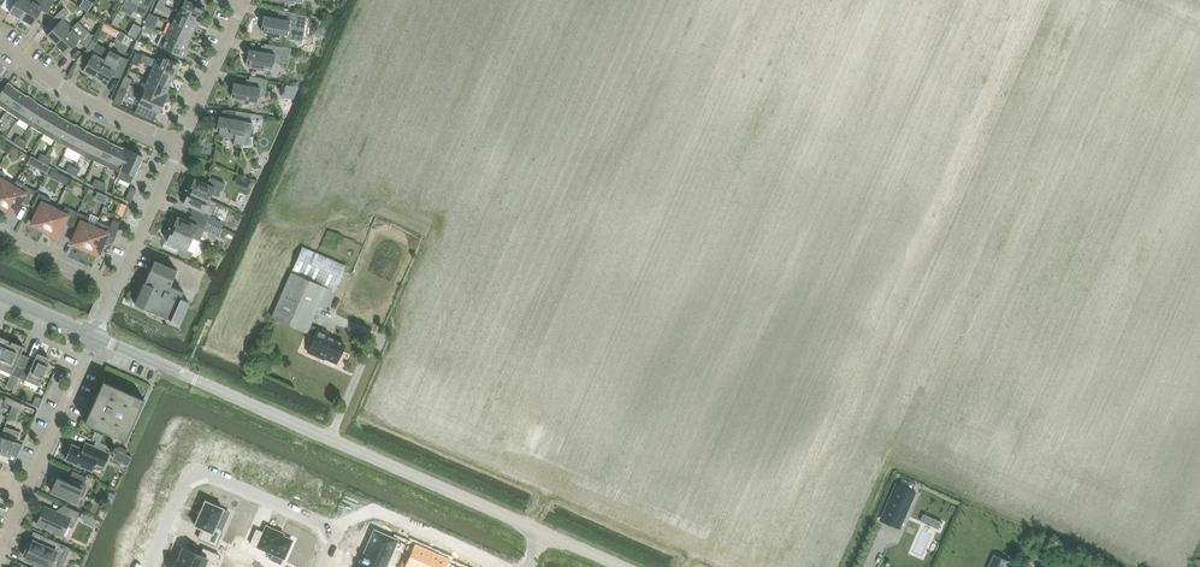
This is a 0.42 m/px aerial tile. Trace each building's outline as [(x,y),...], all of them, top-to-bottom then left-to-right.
[(21,19),(32,0),(17,0),(10,13),(21,19)] [(48,14),(54,1),(53,0),(39,0),(37,2),(33,0),(32,0),(21,19),(33,26),(41,11),(48,14)] [(78,5),(87,11),(92,2),(89,0),(82,0),(78,5)] [(122,7),(123,7),(124,6),(144,18),(149,9),(154,0),(126,0),(122,7)] [(178,12),(180,13),(199,22),(200,23),(206,10),(195,5),(197,1),(195,0),(181,0),(176,11),(178,12)] [(156,9),(163,12),(165,6),(159,3),(156,9)] [(57,45),(72,29),(63,20),(69,14),(64,9),(54,19),(59,24),(47,36),(57,45)] [(178,12),(173,25),(194,34),(199,22),(180,13),(178,12)] [(274,38),(276,38),(280,39),(281,36),(288,37),(290,30),(295,31),(297,23),(302,24),(303,16),(280,12),(279,20),(264,17),(261,31),(264,32),(264,33),(266,34),(268,35),(270,36),(272,37),(274,38)] [(144,26),(148,28),(154,30),(158,23),(148,18),(144,26)] [(72,29),(57,45),(66,55),(78,43),(84,47),(92,36),(78,23),(72,29)] [(173,25),(168,36),(188,46),(194,34),(173,25)] [(145,33),(152,36),(154,30),(148,28),(145,33)] [(123,43),(126,36),(119,32),(115,39),(123,43)] [(184,58),(183,57),(188,46),(168,36),(163,34),(157,46),(184,58)] [(83,72),(95,79),(110,51),(99,45),(93,41),(85,53),(91,57),(83,72)] [(264,53),(249,51),(247,65),(249,65),(249,66),(255,70),(261,71),(265,72),(266,69),(273,71),(275,63),(280,65),(283,48),(265,45),(264,53)] [(72,56),(78,62),(83,54),(79,50),(72,56)] [(128,60),(121,57),(110,51),(95,79),(107,85),(112,75),(119,79),(128,60)] [(136,54),(134,59),(140,62),(141,61),(143,56),(141,56),(136,54)] [(154,67),(154,68),(175,77),(180,65),(181,65),(159,55),(158,56),(159,56),(157,60),(142,54),(141,56),(143,56),(141,61),(154,67)] [(132,64),(138,67),(140,62),(134,59),(132,64)] [(154,68),(149,80),(169,89),(175,77),(154,68)] [(126,77),(123,83),(130,86),(132,80),(126,77)] [(244,105),(246,105),(250,106),(251,103),(258,104),(260,97),(265,98),(268,82),(250,78),(249,87),(234,84),(232,98),(234,99),(234,100),(236,101),(237,102),(239,103),(240,103),(242,104),(244,105)] [(143,92),(145,93),(145,92),(164,101),(164,100),(169,89),(149,80),(143,92)] [(19,92),(8,84),(8,83),(0,94),(0,107),(6,111),(19,92)] [(121,89),(127,92),(130,86),(123,83),(121,89)] [(296,93),(299,87),(287,84),(284,91),(296,93)] [(19,119),(31,100),(19,92),(6,111),(19,119)] [(164,101),(145,92),(145,93),(136,113),(155,121),(158,113),(160,114),(166,101),(164,100),(164,101)] [(31,100),(19,119),(31,127),(42,108),(31,100)] [(42,108),(31,127),(43,135),(54,115),(42,108)] [(246,144),(248,143),(250,131),(251,131),(253,115),(235,112),(234,120),(219,118),(217,132),(220,132),(219,133),(221,134),(222,135),(224,136),(226,137),(227,137),(229,138),(235,139),(234,144),(237,145),(239,145),(241,145),(243,145),(245,145),(246,144)] [(67,122),(54,115),(43,135),(56,142),(67,122)] [(56,142),(69,149),(79,129),(73,125),(67,122),(56,142)] [(85,132),(79,129),(69,149),(82,156),(91,135),(85,132)] [(88,159),(95,162),(104,141),(91,135),(82,156),(88,159)] [(19,147),(23,140),(18,137),(14,144),(19,147)] [(24,150),(28,144),(23,140),(19,147),(24,150)] [(117,147),(104,141),(95,162),(108,168),(117,147)] [(108,168),(120,173),(121,174),(124,165),(130,153),(129,153),(117,147),(108,168)] [(129,153),(130,153),(124,165),(137,171),(144,157),(130,151),(129,153)] [(38,161),(44,164),(47,158),(42,155),(38,161)] [(27,165),(34,169),(38,161),(31,158),(27,165)] [(52,161),(47,158),(44,164),(49,167),(52,161)] [(131,185),(137,171),(124,165),(121,174),(120,173),(118,179),(131,185)] [(72,175),(75,169),(70,166),(66,172),(72,175)] [(77,178),(80,171),(75,169),(72,175),(77,178)] [(15,185),(13,187),(2,180),(5,174),(0,171),(0,207),(2,208),(15,185)] [(247,188),(250,181),(244,178),(241,185),(247,188)] [(191,181),(187,191),(210,202),(213,196),(218,199),(221,192),(225,185),(211,179),(207,185),(195,180),(194,182),(191,181)] [(98,189),(101,183),(96,180),(93,187),(98,189)] [(21,202),(28,206),(36,192),(17,181),(14,187),(2,208),(14,215),(21,202)] [(103,192),(106,185),(101,183),(98,189),(103,192)] [(129,195),(134,197),(137,191),(132,188),(129,195)] [(216,204),(210,202),(187,191),(182,201),(185,202),(184,204),(197,210),(193,217),(208,223),(216,204)] [(45,231),(57,208),(50,204),(51,200),(39,194),(32,208),(39,211),(33,225),(45,231)] [(134,197),(129,195),(126,202),(131,204),(134,197)] [(72,227),(79,214),(67,208),(64,211),(57,208),(45,231),(58,237),(65,224),(72,227)] [(72,227),(80,231),(73,244),(86,250),(96,226),(89,223),(90,219),(79,214),(72,227)] [(199,242),(205,230),(208,223),(193,217),(191,223),(178,218),(177,220),(174,219),(170,229),(193,239),(199,242)] [(99,256),(105,242),(112,245),(121,224),(114,221),(111,227),(98,222),(96,226),(86,250),(99,256)] [(180,248),(177,255),(191,261),(194,254),(199,242),(193,239),(170,229),(165,239),(168,240),(167,242),(180,248)] [(304,248),(273,319),(316,338),(308,354),(321,360),(321,358),(337,365),(345,345),(327,337),(329,334),(310,326),(319,307),(328,311),(347,267),(304,248)] [(158,316),(164,319),(180,326),(190,303),(182,300),(184,294),(171,287),(178,272),(155,262),(148,278),(149,278),(146,284),(136,306),(157,316),(157,317),(158,316)] [(9,345),(10,342),(0,338),(0,368),(10,345),(9,345)] [(10,345),(0,368),(0,371),(19,379),(28,358),(21,355),(24,348),(12,343),(11,346),(10,345)] [(19,379),(39,388),(50,363),(49,362),(50,359),(38,354),(35,361),(28,358),(19,379)] [(128,380),(126,385),(131,388),(134,382),(128,380)] [(103,381),(96,397),(85,422),(126,440),(144,399),(103,381)] [(15,402),(7,398),(5,404),(12,407),(15,402)] [(12,407),(20,411),(23,405),(15,402),(12,407)] [(6,428),(0,444),(0,454),(9,458),(11,455),(15,443),(18,433),(6,428)] [(96,433),(94,439),(100,442),(103,435),(96,433)] [(96,441),(93,448),(105,453),(108,447),(96,441)] [(22,446),(15,443),(11,455),(18,457),(22,446)] [(95,465),(104,469),(110,455),(105,453),(93,448),(93,447),(86,444),(83,451),(73,446),(66,461),(75,464),(74,466),(82,470),(83,468),(92,472),(95,465)] [(116,450),(113,459),(128,466),(131,457),(116,450)] [(71,480),(70,480),(68,484),(58,479),(52,493),(77,504),(80,496),(83,498),(87,487),(84,486),(87,479),(74,473),(71,480)] [(897,484),(881,520),(900,528),(916,492),(913,491),(916,484),(903,478),(900,485),(897,484)] [(195,524),(195,525),(196,526),(203,529),(198,538),(216,546),(223,531),(215,527),(223,510),(223,509),(222,508),(207,501),(205,501),(205,502),(201,510),(199,516),(195,524)] [(73,529),(80,514),(65,507),(61,515),(45,508),(37,526),(63,537),(67,527),(73,529)] [(924,514),(920,521),(939,529),(942,522),(924,514)] [(257,530),(250,544),(284,558),(292,540),(277,534),(278,531),(267,526),(264,533),(257,530)] [(374,530),(366,548),(390,559),(395,546),(403,549),(405,543),(374,530)] [(45,538),(42,546),(33,542),(31,546),(29,545),(25,554),(27,555),(25,560),(41,566),(63,566),(71,550),(45,538)] [(403,549),(411,552),(404,566),(426,566),(433,552),(415,544),(414,543),(413,547),(405,543),(403,549)] [(177,561),(191,566),(208,566),(210,561),(216,563),(219,556),(203,548),(200,556),(183,548),(178,561),(177,560),(177,561)] [(360,562),(371,566),(386,566),(390,559),(366,548),(360,562)] [(426,566),(455,566),(455,565),(448,562),(449,559),(448,558),(448,559),(433,552),(426,566)]
